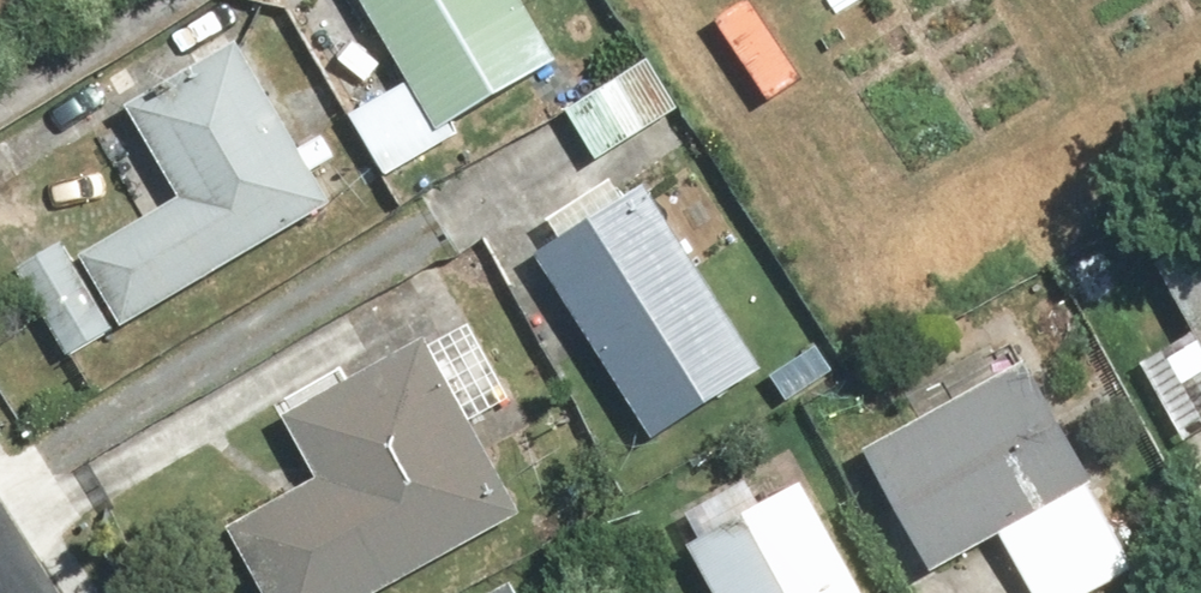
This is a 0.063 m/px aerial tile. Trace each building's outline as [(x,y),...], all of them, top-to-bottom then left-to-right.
[(458,136),(578,63),(540,0),(375,0),(422,77),(362,113),(398,173),(458,136)] [(728,23),(788,107),(822,83),(764,0),(761,0),(728,23)] [(345,207),(303,135),(256,52),(146,115),(193,198),(95,253),(137,326),(345,207)] [(666,436),(779,367),(713,258),(742,241),(697,166),(555,252),(666,436)] [(1176,262),(1200,307),(1200,248),(1176,262)] [(71,252),(31,278),(81,355),(121,329),(71,252)] [(1152,365),(1200,444),(1200,335),(1152,365)] [(543,514),(448,344),(301,426),(333,482),(248,530),(284,592),(402,592),(543,514)] [(1102,485),(1116,477),(1048,355),(885,446),(953,568),(1009,537),(1040,592),(1098,592),(1146,566),(1102,485)] [(862,559),(817,481),(701,549),(727,592),(882,592),(862,559)] [(1170,592),(1200,592),(1200,573),(1170,592)] [(509,592),(537,592),(530,581),(509,592)]
